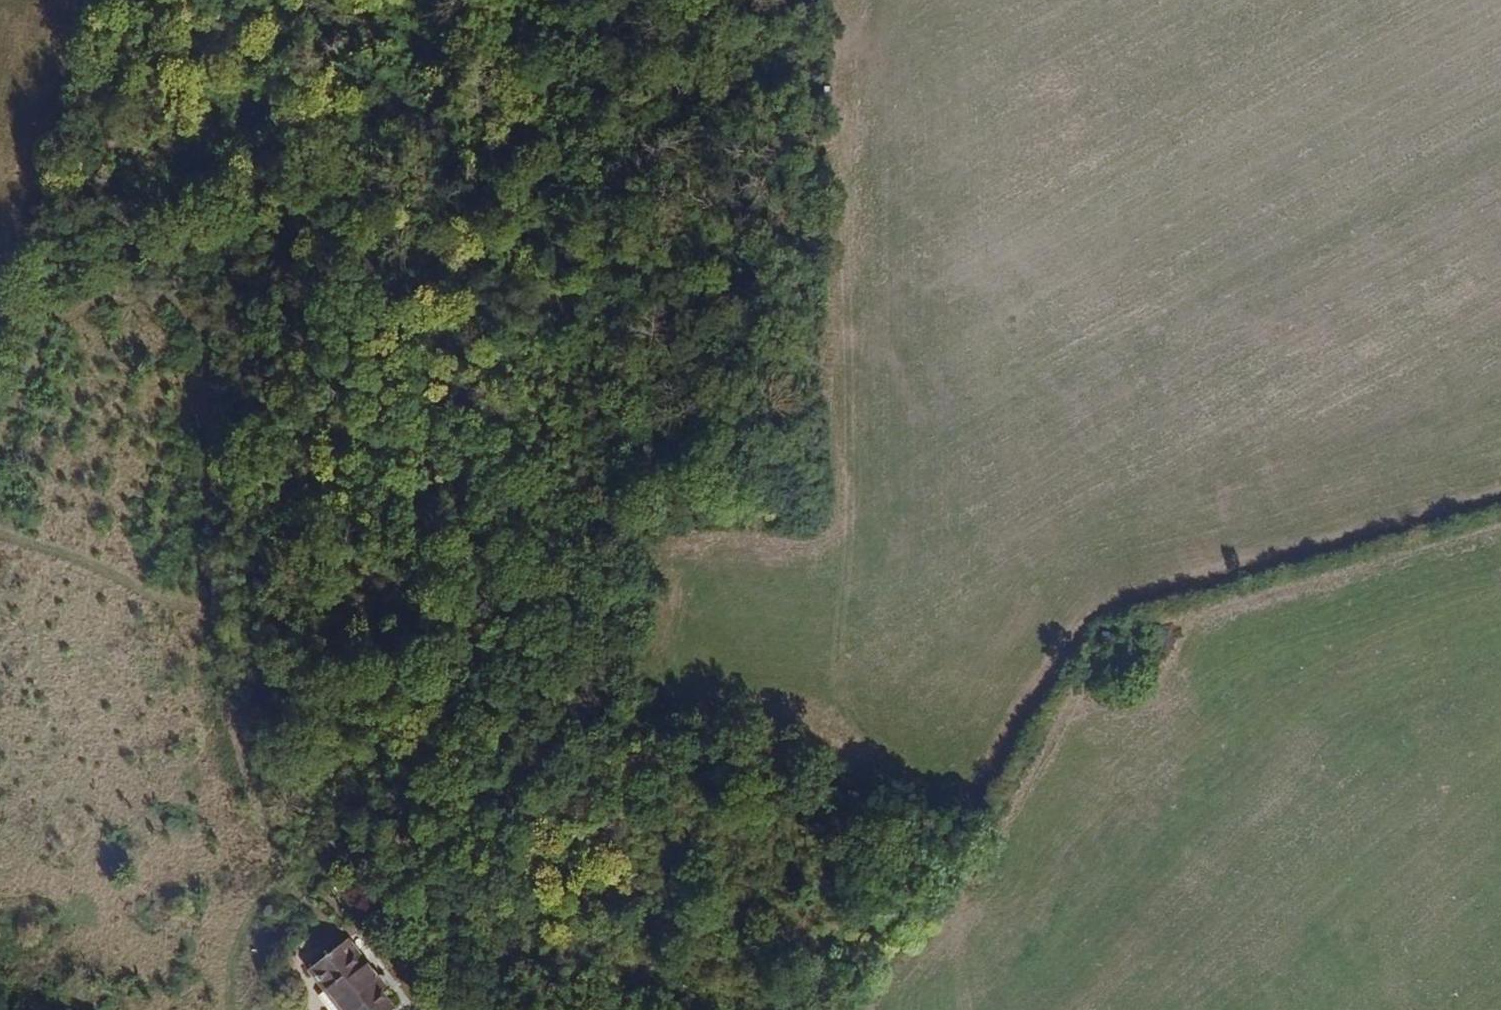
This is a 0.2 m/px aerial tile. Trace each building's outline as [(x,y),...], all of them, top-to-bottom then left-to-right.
[(310,967),(347,1009),(388,1009),(394,1005),(380,988),(385,984),(344,938),(310,967)]
